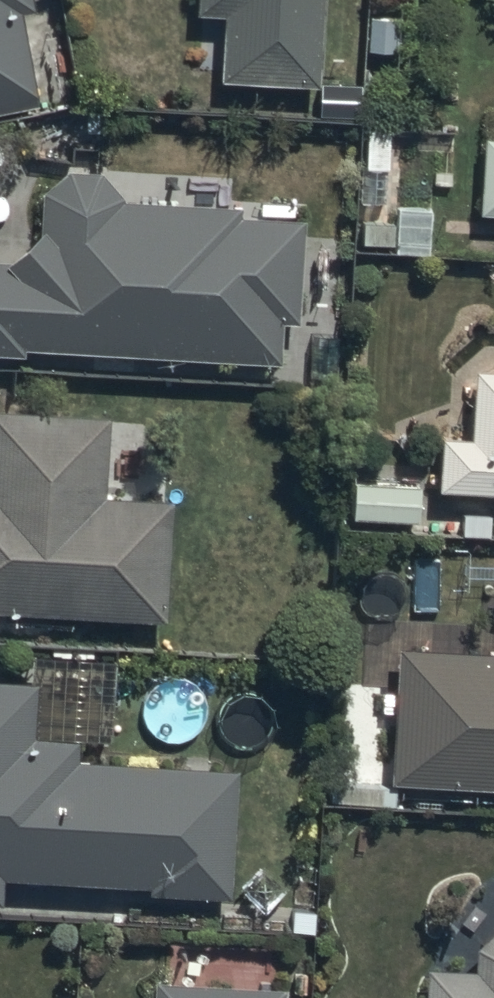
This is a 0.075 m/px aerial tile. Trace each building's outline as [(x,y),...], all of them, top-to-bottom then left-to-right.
[(42,105),(25,17),(37,15),(35,0),(0,0),(0,113),(42,105)] [(194,15),(223,16),(219,83),(319,89),(324,0),(195,0),(194,15)] [(480,139),(476,219),(493,220),(493,123),(492,123),(491,140),(480,139)] [(0,268),(0,354),(282,361),(283,327),(300,328),(302,225),(243,223),(243,210),(125,204),(103,178),(67,174),(44,194),(42,234),(6,268),(0,268)] [(443,439),(439,492),(493,496),(493,371),(476,370),(471,441),(443,439)] [(0,415),(0,617),(168,625),(173,502),(104,499),(107,419),(0,415)] [(418,486),(350,483),(349,521),(417,524),(418,486)] [(403,651),(393,783),(493,790),(493,653),(403,651)] [(0,680),(0,903),(3,903),(3,883),(147,887),(147,897),(232,900),(235,773),(75,769),(76,741),(33,739),(35,681),(0,680)] [(476,950),(476,973),(425,973),(424,997),(493,997),(493,934),(476,950)] [(153,986),(153,997),(282,997),(282,986),(153,986)]
